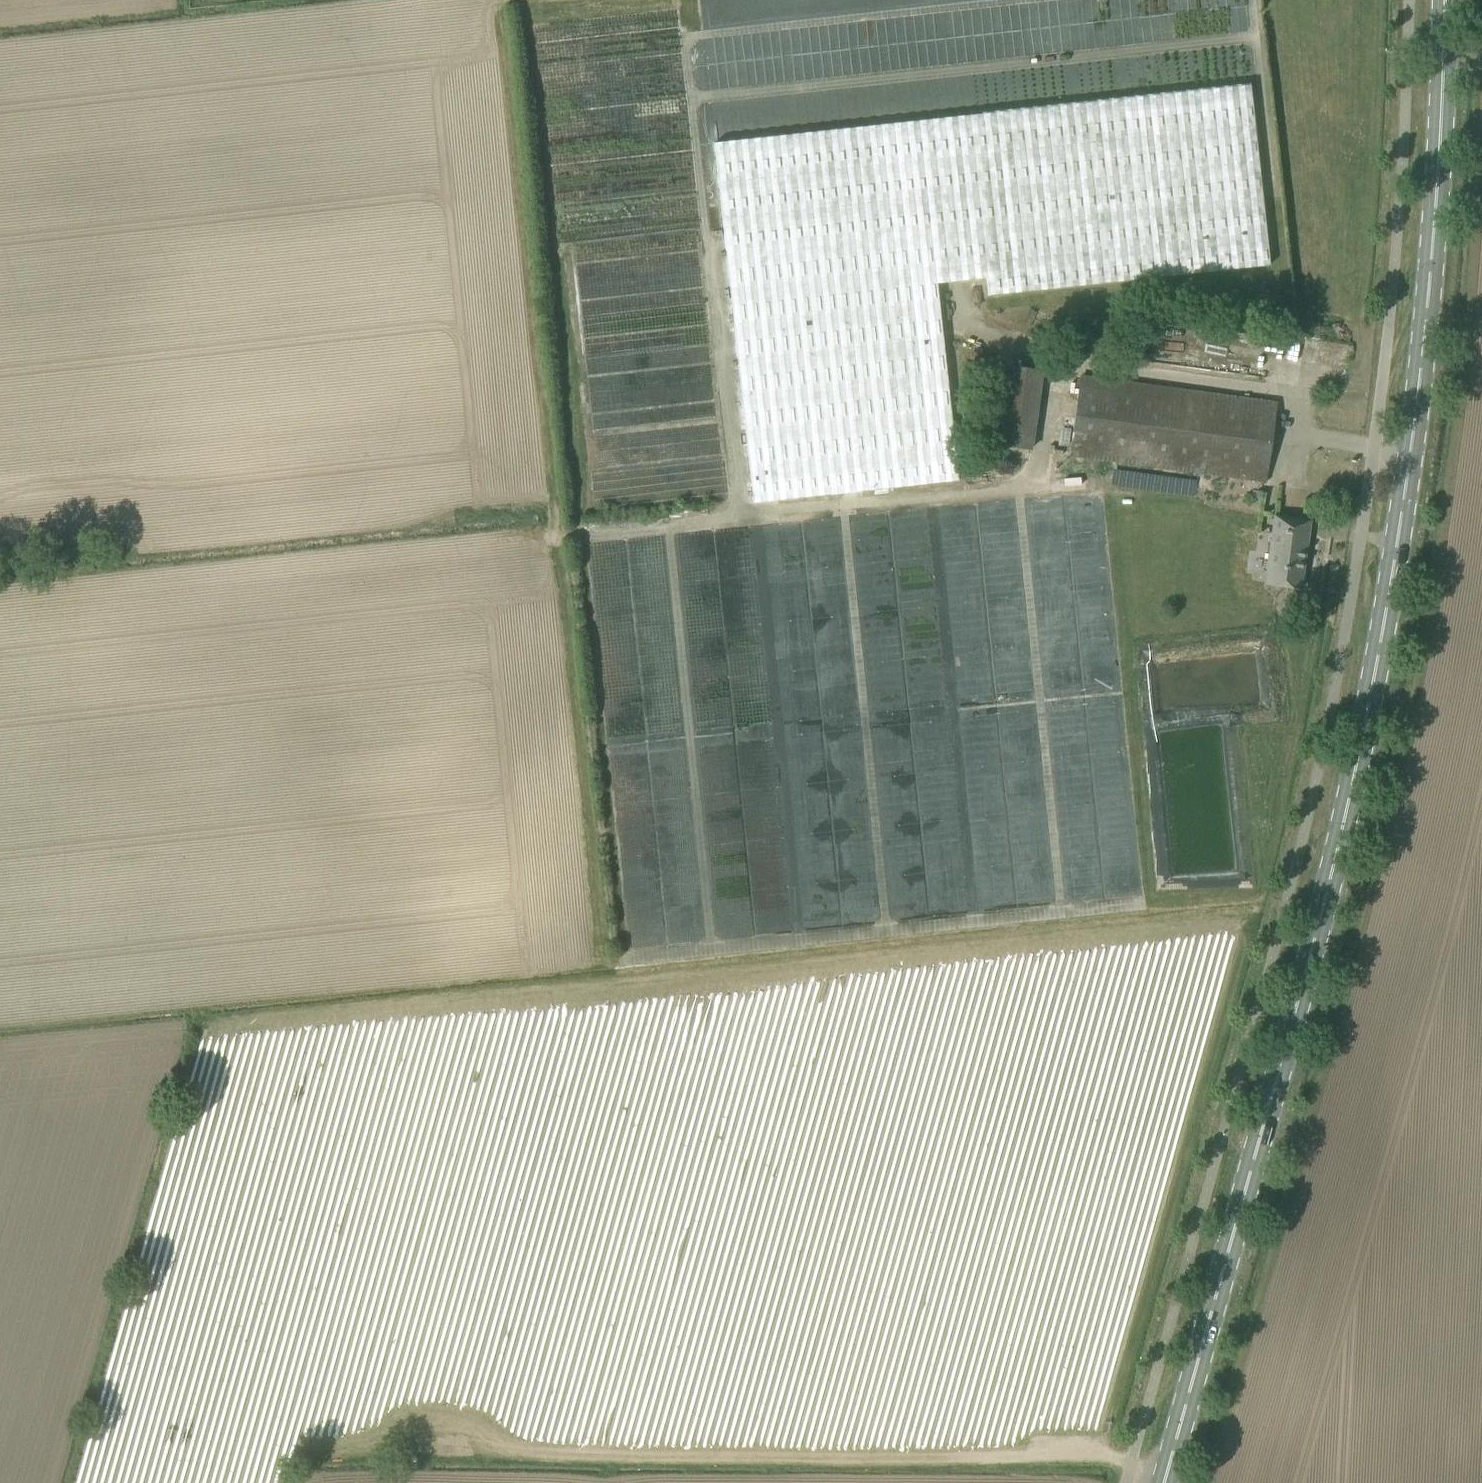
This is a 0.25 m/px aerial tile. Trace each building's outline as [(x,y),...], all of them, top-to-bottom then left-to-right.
[(1251,83),(713,143),(753,503),(958,481),(936,283),(988,277),(990,295),(1270,265),(1251,83)] [(1031,450),(1043,370),(992,362),(980,442),(1031,450)] [(1275,402),(1241,397),(1081,379),(1072,459),(1240,478),(1260,481),(1260,483),(1264,483),(1275,402)] [(1301,589),(1310,520),(1275,515),(1265,584),(1301,589)]
